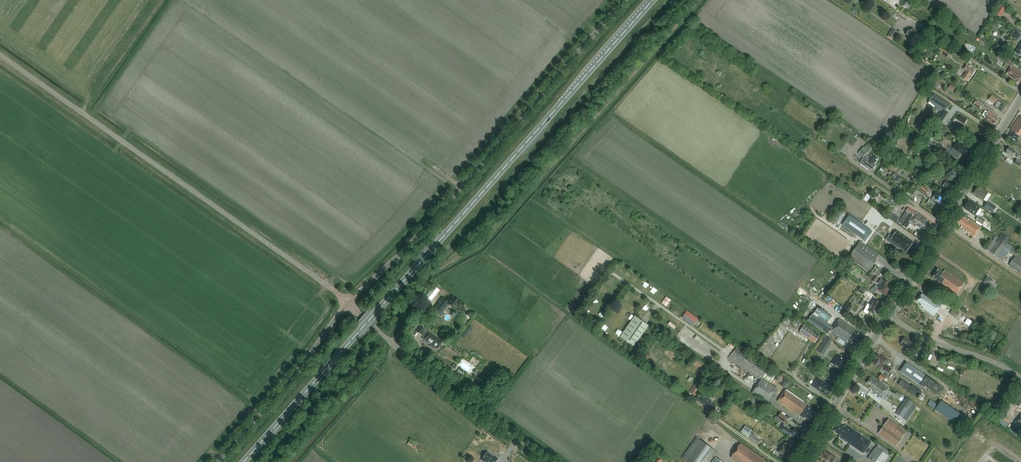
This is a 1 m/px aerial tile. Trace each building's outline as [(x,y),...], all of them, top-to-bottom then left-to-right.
[(901,4),(903,5),(902,6),(905,9),(906,7),(907,8),(912,1),(911,0),(904,0),(901,4)] [(1001,6),(995,14),(1000,18),(1006,9),(1001,6)] [(893,39),(897,32),(892,28),(887,35),(893,39)] [(914,36),(916,37),(920,33),(913,28),(913,29),(911,28),(906,34),(912,39),(914,36)] [(1017,41),(1020,35),(1013,30),(1010,34),(1012,35),(1011,37),(1017,41)] [(938,51),(947,57),(950,52),(943,47),(942,49),(940,47),(938,51)] [(996,58),(1005,63),(1008,60),(999,54),(996,58)] [(967,64),(963,70),(966,73),(962,78),(967,81),(971,75),(973,76),(976,72),(974,71),(975,69),(967,64)] [(1015,82),(1019,84),(1020,81),(1020,73),(1012,67),(1007,75),(1013,79),(1016,80),(1015,82)] [(935,94),(930,102),(939,107),(938,110),(941,112),(942,110),(942,109),(945,111),(950,104),(935,94)] [(995,107),(1002,112),(1007,105),(1003,103),(999,101),(999,100),(992,96),(989,100),(996,105),(995,107)] [(976,100),(973,105),(980,109),(983,104),(976,100)] [(941,112),(936,120),(941,124),(948,113),(942,110),(941,112)] [(995,123),(996,124),(999,120),(998,119),(998,118),(989,111),(984,118),(994,124),(995,123)] [(967,119),(961,115),(958,120),(964,124),(967,119)] [(1019,116),(1012,128),(1013,129),(1011,132),(1012,132),(1009,137),(1016,141),(1020,134),(1020,117),(1019,116)] [(930,142),(928,144),(937,150),(939,146),(935,143),(934,144),(930,142)] [(955,158),(957,160),(958,160),(957,159),(961,154),(965,157),(970,150),(958,142),(949,154),(948,154),(952,155),(955,158)] [(1014,155),(1018,157),(1020,155),(1016,152),(1017,151),(1010,147),(1006,153),(1012,157),(1014,155)] [(875,163),(878,158),(872,154),(869,159),(866,157),(861,164),(870,170),(871,168),(873,170),(876,165),(874,165),(875,163)] [(939,185),(950,192),(953,187),(947,182),(942,179),(939,183),(940,183),(939,185)] [(928,191),(920,185),(917,189),(926,194),(928,191)] [(991,195),(978,186),(974,193),(987,202),(991,195)] [(916,190),(913,194),(922,200),(925,195),(916,190)] [(938,192),(934,197),(937,199),(936,199),(940,202),(940,201),(943,203),(947,198),(938,192)] [(868,194),(864,200),(863,199),(861,201),(866,204),(871,196),(868,194)] [(932,213),(937,216),(942,209),(937,206),(929,200),(926,204),(934,210),(932,213)] [(987,201),(983,207),(992,213),(996,207),(987,201)] [(964,208),(975,215),(980,208),(972,203),(971,204),(968,202),(964,208)] [(849,205),(845,212),(855,218),(859,211),(849,205)] [(928,220),(917,212),(914,216),(907,211),(899,222),(907,227),(910,223),(920,230),(920,232),(922,234),(924,231),(926,232),(931,225),(926,222),(928,220)] [(896,222),(899,218),(892,213),(889,217),(896,222)] [(850,216),(843,225),(866,241),(872,232),(850,216)] [(978,216),(975,220),(982,225),(985,221),(978,216)] [(980,228),(963,217),(962,219),(960,218),(957,223),(962,226),(961,228),(964,230),(963,231),(974,237),(980,228)] [(897,231),(890,241),(907,252),(914,242),(909,239),(902,234),(897,231)] [(1003,241),(996,236),(986,249),(993,254),(1003,241)] [(1018,251),(1003,241),(993,255),(1002,261),(1010,250),(1016,254),(1018,251)] [(877,261),(876,260),(879,256),(860,243),(850,257),(870,271),(877,261)] [(1009,265),(1020,273),(1020,260),(1015,256),(1009,265)] [(938,283),(941,285),(940,285),(956,296),(965,284),(945,270),(943,273),(938,270),(933,277),(939,281),(938,283)] [(987,276),(984,282),(989,285),(993,280),(987,276)] [(878,282),(877,283),(881,286),(881,287),(880,286),(879,287),(876,285),(875,286),(874,285),(871,290),(875,293),(877,290),(886,296),(889,292),(892,288),(888,285),(888,283),(885,281),(881,279),(879,282),(878,282)] [(433,286),(422,300),(427,304),(439,290),(433,286)] [(943,305),(929,295),(927,297),(922,294),(917,301),(922,305),(921,306),(924,308),(923,309),(934,317),(943,305)] [(436,305),(441,298),(437,295),(432,301),(436,305)] [(442,297),(433,309),(440,315),(450,304),(442,297)] [(667,297),(662,303),(667,307),(671,300),(667,297)] [(865,302),(866,303),(877,309),(881,304),(875,301),(873,304),(872,303),(872,304),(870,303),(871,301),(867,299),(865,302)] [(874,315),(877,309),(866,303),(865,302),(862,301),(860,305),(862,307),(863,305),(866,307),(864,312),(868,314),(869,312),(874,315)] [(849,313),(853,306),(848,303),(844,310),(849,313)] [(812,314),(808,321),(827,335),(830,331),(831,332),(832,330),(831,330),(832,328),(827,324),(833,317),(823,310),(819,307),(813,315),(812,314)] [(949,313),(956,318),(960,312),(953,308),(949,313)] [(687,310),(682,317),(693,325),(698,318),(687,310)] [(634,347),(649,326),(635,316),(621,337),(634,347)] [(840,319),(832,331),(839,336),(836,340),(844,345),(844,344),(846,346),(848,344),(847,344),(849,341),(852,344),(853,343),(858,346),(863,339),(858,335),(860,332),(840,319)] [(442,341),(428,331),(429,329),(426,327),(425,328),(421,325),(417,331),(424,337),(422,339),(427,342),(428,342),(431,344),(430,345),(434,348),(434,347),(436,348),(442,341)] [(804,325),(799,333),(814,343),(820,335),(804,325)] [(832,341),(826,337),(817,350),(824,355),(831,344),(830,343),(832,341)] [(910,347),(914,350),(916,347),(912,344),(913,343),(905,338),(901,344),(909,349),(910,347)] [(729,360),(759,380),(761,378),(770,383),(777,374),(737,348),(729,360)] [(643,353),(640,357),(646,361),(649,357),(643,353)] [(835,360),(833,364),(840,369),(845,361),(838,355),(835,360)] [(884,364),(886,365),(889,361),(883,357),(882,358),(878,355),(876,359),(876,360),(874,363),(878,366),(878,365),(882,368),(884,364)] [(941,390),(940,387),(940,386),(906,363),(900,372),(902,373),(924,388),(925,386),(935,394),(936,392),(939,393),(941,390)] [(884,381),(892,369),(886,365),(883,371),(886,373),(884,376),(881,373),(878,378),(884,381)] [(755,388),(770,397),(773,392),(776,394),(778,391),(776,390),(777,388),(761,378),(760,380),(749,373),(745,378),(756,386),(755,388)] [(873,391),(882,397),(889,388),(879,381),(878,382),(871,377),(867,383),(872,387),(872,388),(874,390),(873,391)] [(779,384),(785,388),(789,382),(783,378),(779,384)] [(818,378),(812,386),(823,394),(824,392),(828,396),(833,388),(818,378)] [(898,384),(922,401),(927,395),(912,385),(911,386),(901,379),(898,384)] [(703,384),(698,380),(690,391),(696,395),(703,384)] [(805,417),(812,422),(818,414),(811,409),(812,408),(809,406),(810,405),(787,389),(778,402),(800,417),(800,416),(804,419),(805,417)] [(896,394),(904,400),(906,397),(897,391),(896,394)] [(709,407),(711,409),(715,404),(705,396),(702,400),(699,397),(697,400),(708,408),(709,407)] [(906,398),(895,413),(902,418),(913,403),(906,398)] [(939,412),(954,423),(960,414),(941,401),(938,405),(930,400),(927,404),(935,409),(934,411),(937,414),(939,412)] [(1001,422),(1005,416),(998,412),(994,418),(1001,422)] [(780,413),(777,418),(784,422),(787,418),(780,413)] [(879,434),(897,446),(907,431),(890,419),(879,434)] [(844,427),(839,424),(834,432),(840,436),(838,438),(847,444),(849,445),(850,445),(864,454),(871,443),(845,425),(844,427)] [(792,431),(786,428),(783,425),(780,429),(789,436),(791,434),(793,435),(793,436),(795,438),(795,437),(796,436),(801,439),(804,434),(795,427),(792,431)] [(755,443),(758,438),(751,433),(748,437),(755,443)] [(696,438),(681,458),(687,461),(711,461),(718,453),(696,438)] [(409,440),(406,444),(415,449),(417,445),(409,440)] [(768,461),(740,443),(731,458),(737,461),(768,461)] [(785,457),(788,459),(793,452),(783,445),(779,452),(785,456),(785,457)] [(876,447),(867,458),(873,461),(886,461),(889,457),(876,447)] [(836,457),(823,450),(820,456),(830,461),(833,461),(836,457)] [(498,458),(494,455),(494,456),(487,452),(486,454),(485,454),(484,456),(484,457),(482,460),(485,461),(486,461),(496,461),(498,458)]
